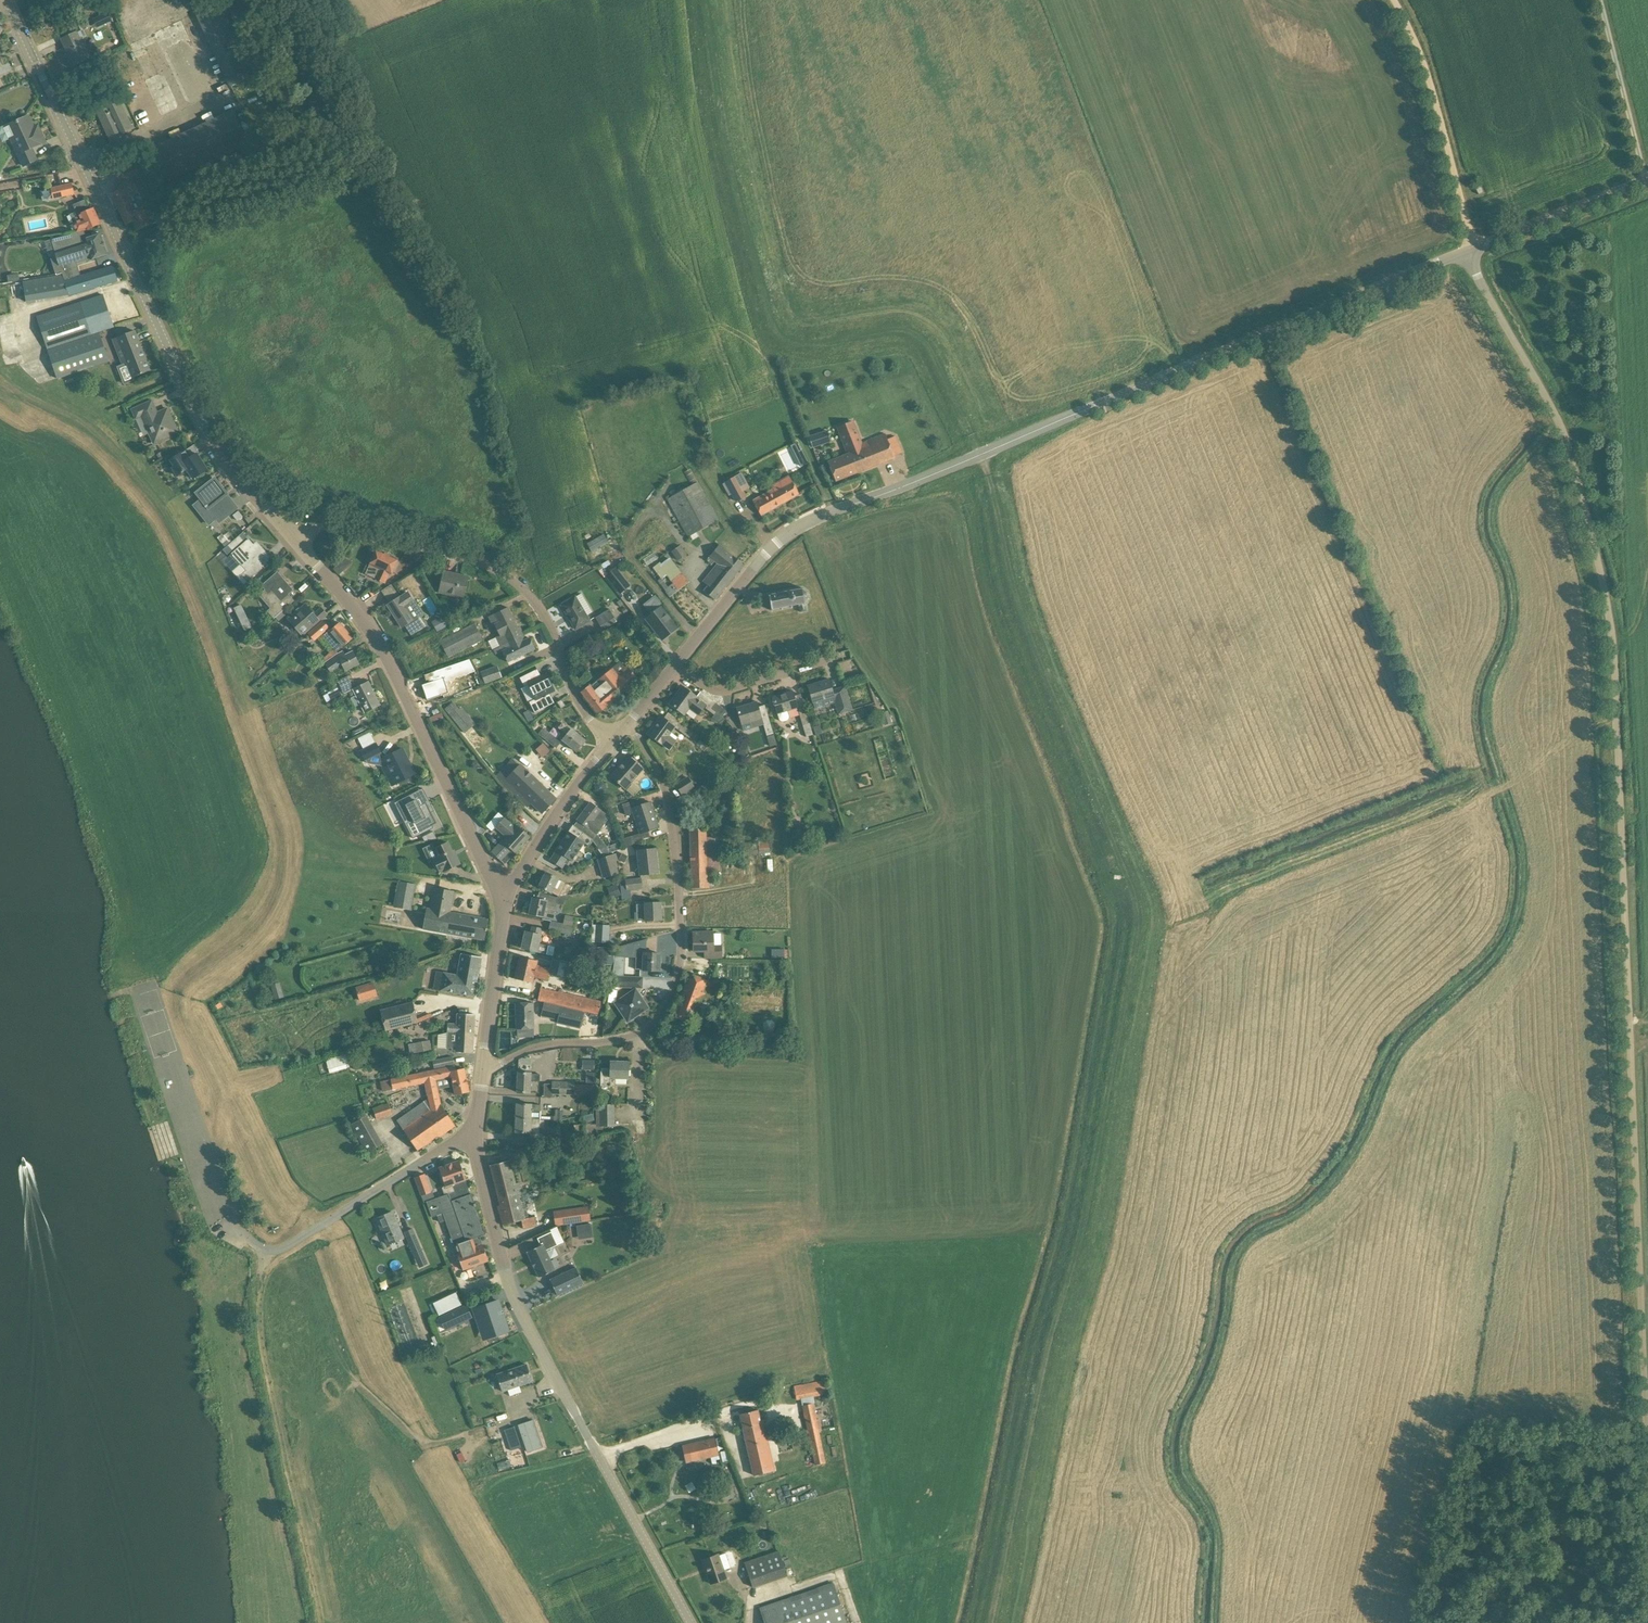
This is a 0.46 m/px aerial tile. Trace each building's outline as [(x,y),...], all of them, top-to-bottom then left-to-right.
[(229,87),(255,75),(223,5),(197,17),(229,87)] [(113,21),(108,12),(100,16),(92,19),(97,29),(105,25),(113,21)] [(89,58),(77,32),(62,39),(74,65),(89,58)] [(97,112),(111,142),(120,138),(119,136),(134,129),(119,99),(109,103),(112,109),(108,110),(107,108),(97,112)] [(169,181),(249,144),(234,111),(153,148),(169,181)] [(28,115),(8,125),(11,124),(16,134),(13,136),(20,152),(18,153),(23,166),(37,160),(31,148),(45,141),(41,132),(37,134),(28,115)] [(112,193),(119,209),(142,198),(132,178),(139,174),(135,166),(117,174),(121,183),(119,183),(122,188),(112,193)] [(51,188),(52,194),(48,195),(49,201),(53,200),(53,199),(74,194),(72,183),(51,188)] [(158,191),(154,185),(148,188),(151,194),(158,191)] [(1482,185),(1476,187),(1479,195),(1484,192),(1482,185)] [(126,225),(131,222),(133,221),(137,230),(150,224),(142,207),(145,206),(142,198),(119,209),(126,225)] [(101,224),(94,208),(90,209),(85,199),(73,204),(76,211),(70,214),(77,232),(86,230),(101,224)] [(149,247),(155,244),(163,240),(161,236),(167,234),(162,224),(154,228),(156,234),(145,239),(149,247)] [(85,231),(61,239),(59,231),(50,232),(53,241),(54,245),(56,252),(54,253),(52,254),(52,256),(51,258),(56,274),(63,273),(65,278),(80,274),(76,260),(90,256),(91,258),(107,254),(101,234),(87,238),(85,231)] [(80,274),(65,278),(70,295),(116,281),(116,275),(115,271),(112,267),(111,267),(81,276),(80,274)] [(26,302),(70,295),(65,278),(63,273),(57,275),(23,281),(23,286),(26,302)] [(103,294),(36,318),(58,379),(109,361),(99,332),(114,327),(103,294)] [(129,364),(134,377),(150,370),(136,334),(134,330),(112,339),(123,366),(129,364)] [(142,417),(154,444),(178,433),(170,414),(166,415),(164,410),(157,413),(156,410),(157,410),(152,400),(131,409),(136,419),(142,417)] [(836,428),(846,455),(828,462),(836,481),(895,457),(886,434),(863,443),(862,440),(861,441),(853,423),(836,428)] [(814,448),(831,441),(828,431),(809,437),(814,448)] [(187,470),(193,479),(207,470),(197,453),(191,457),(186,450),(170,460),(174,466),(172,468),(177,476),(187,470)] [(729,490),(746,480),(743,474),(726,483),(729,490)] [(774,489),(753,501),(761,515),(799,494),(789,476),(772,485),(774,489)] [(227,494),(215,478),(196,493),(202,500),(196,505),(210,522),(216,518),(219,522),(237,508),(226,494),(227,494)] [(688,537),(689,536),(696,532),(718,520),(711,506),(698,482),(667,499),(680,522),(688,537)] [(243,516),(238,511),(232,516),(237,521),(243,516)] [(239,535),(228,545),(232,550),(244,540),(239,535)] [(258,560),(267,553),(261,546),(257,549),(249,539),(232,554),(246,571),(250,578),(263,567),(258,560)] [(677,560),(687,553),(680,543),(670,551),(677,560)] [(717,564),(708,575),(703,582),(708,585),(704,591),(714,599),(743,564),(719,545),(709,557),(717,564)] [(376,549),(374,554),(369,564),(369,565),(365,574),(375,578),(375,579),(385,583),(389,574),(391,575),(398,559),(376,549)] [(689,582),(670,557),(661,563),(660,562),(653,568),(661,578),(658,580),(670,596),(689,582)] [(338,563),(334,568),(339,574),(344,570),(338,563)] [(617,567),(606,576),(620,594),(631,585),(617,567)] [(285,606),(292,599),(287,594),(293,589),(275,570),(259,584),(267,593),(270,589),(285,606)] [(438,593),(464,599),(469,576),(443,571),(438,593)] [(391,582),(382,590),(389,600),(399,592),(391,582)] [(806,604),(805,603),(807,599),(809,600),(809,599),(807,598),(807,593),(808,592),(807,591),(806,592),(802,590),(803,588),(802,587),(801,589),(797,590),(797,588),(796,588),(796,590),(789,591),(789,590),(788,590),(788,592),(780,593),(779,591),(778,591),(779,593),(770,595),(768,594),(768,595),(769,596),(771,608),(770,610),(771,610),(772,609),(781,607),(781,609),(783,609),(782,607),(791,606),(791,607),(792,607),(792,605),(798,604),(800,612),(807,611),(806,604)] [(402,627),(414,619),(406,606),(414,601),(407,592),(387,605),(402,627)] [(575,629),(585,624),(591,620),(587,614),(592,611),(582,593),(577,596),(576,595),(561,604),(575,629)] [(252,631),(240,603),(230,607),(243,635),(252,631)] [(305,604),(288,619),(303,635),(307,631),(321,620),(327,614),(321,607),(314,614),(305,604)] [(661,606),(645,618),(661,637),(666,633),(668,635),(678,628),(661,606)] [(476,612),(473,607),(462,614),(465,619),(476,612)] [(508,607),(489,616),(493,626),(495,625),(500,636),(496,638),(500,646),(510,642),(510,641),(524,635),(520,627),(518,627),(508,607)] [(595,617),(603,630),(617,622),(610,609),(595,617)] [(448,625),(443,616),(432,622),(437,631),(448,625)] [(323,621),(309,633),(315,640),(322,634),(337,652),(353,638),(339,622),(329,631),(327,629),(328,628),(323,621)] [(468,647),(483,639),(475,624),(460,631),(468,647)] [(508,663),(535,649),(530,638),(527,639),(524,635),(510,641),(510,642),(500,646),(503,652),(508,663)] [(353,651),(348,654),(346,655),(344,651),(338,654),(324,663),(330,672),(342,664),(345,670),(359,663),(353,651)] [(429,682),(422,684),(427,700),(449,692),(445,681),(475,670),(469,659),(424,675),(426,681),(428,680),(429,682)] [(613,667),(590,686),(590,685),(581,692),(598,714),(607,707),(639,680),(627,666),(626,668),(621,662),(613,668),(613,667)] [(481,672),(485,684),(502,677),(498,666),(481,672)] [(537,668),(520,677),(521,679),(523,684),(524,686),(528,684),(528,685),(531,690),(532,693),(534,698),(535,699),(529,702),(534,712),(554,703),(552,698),(550,695),(549,693),(555,690),(553,686),(549,677),(548,678),(547,674),(545,675),(541,676),(537,668)] [(361,704),(365,713),(380,705),(368,681),(357,687),(351,674),(338,681),(344,694),(353,689),(356,695),(352,697),(357,706),(361,704)] [(808,686),(809,691),(815,709),(835,703),(838,715),(852,710),(845,686),(832,690),(829,679),(808,686)] [(694,718),(697,714),(698,715),(706,705),(696,698),(697,697),(683,686),(670,704),(684,714),(686,712),(694,718)] [(328,692),(332,700),(342,696),(338,687),(328,692)] [(813,735),(802,698),(801,694),(794,696),(793,690),(772,697),(777,713),(778,713),(779,719),(781,721),(784,721),(786,720),(788,719),(789,717),(787,710),(798,707),(807,736),(813,735)] [(557,702),(558,704),(561,709),(566,706),(562,699),(557,702)] [(767,736),(774,734),(770,721),(763,723),(759,707),(757,701),(736,708),(741,724),(743,731),(764,725),(767,736)] [(454,702),(451,705),(446,709),(451,715),(465,733),(475,724),(462,706),(459,708),(454,702)] [(722,717),(727,711),(716,703),(711,709),(716,712),(712,717),(718,721),(718,722),(722,725),(726,720),(722,717)] [(534,718),(529,709),(523,712),(528,722),(534,718)] [(892,722),(888,710),(880,713),(884,725),(892,722)] [(669,735),(675,726),(674,726),(664,719),(661,716),(648,733),(662,744),(662,743),(670,749),(676,740),(669,735)] [(678,721),(674,726),(675,726),(695,741),(699,736),(678,721)] [(562,722),(558,727),(567,734),(562,740),(576,751),(585,740),(571,729),(562,722)] [(365,725),(353,731),(354,734),(366,729),(365,725)] [(552,749),(555,746),(557,748),(561,743),(543,728),(538,733),(543,737),(542,739),(552,749)] [(361,743),(373,737),(370,732),(358,738),(361,743)] [(542,742),(535,749),(542,757),(549,750),(542,742)] [(376,743),(376,744),(360,752),(364,760),(381,751),(376,743)] [(743,746),(735,751),(741,759),(748,754),(743,746)] [(382,758),(395,784),(415,774),(402,748),(382,758)] [(627,754),(620,763),(621,764),(611,776),(625,788),(643,768),(627,754)] [(528,807),(532,803),(542,813),(556,799),(513,757),(496,775),(528,807)] [(682,794),(684,792),(694,786),(688,777),(676,784),(682,794)] [(598,782),(595,786),(596,791),(600,793),(604,792),(606,788),(606,783),(601,781),(598,782)] [(634,782),(627,788),(633,795),(640,790),(634,782)] [(413,793),(396,802),(404,817),(412,817),(421,834),(433,828),(431,826),(437,823),(426,802),(419,806),(413,793)] [(633,812),(636,820),(655,814),(650,801),(637,806),(635,800),(622,804),(626,815),(633,812)] [(589,845),(592,841),(603,854),(612,851),(597,833),(604,825),(595,818),(600,811),(590,802),(577,820),(585,825),(581,830),(590,837),(584,842),(589,845)] [(647,837),(646,831),(659,827),(655,814),(636,820),(640,833),(633,835),(635,841),(647,837)] [(502,840),(491,852),(505,864),(515,853),(530,837),(517,825),(515,827),(504,817),(495,826),(507,838),(504,841),(502,840)] [(804,833),(804,823),(793,823),(793,834),(804,833)] [(691,888),(692,888),(709,887),(709,886),(714,886),(714,878),(709,878),(708,870),(718,870),(718,842),(715,842),(715,836),(706,837),(706,828),(690,829),(691,888)] [(433,831),(422,837),(425,842),(437,839),(433,831)] [(575,849),(581,840),(569,832),(551,860),(563,868),(565,864),(569,866),(570,863),(573,865),(576,861),(578,862),(583,854),(575,849)] [(769,841),(744,844),(745,854),(770,852),(769,841)] [(448,842),(445,844),(433,849),(437,857),(434,858),(440,871),(443,869),(444,871),(460,863),(454,850),(452,851),(448,842)] [(637,851),(640,874),(658,872),(656,849),(637,851)] [(624,862),(628,856),(623,852),(619,859),(624,862)] [(616,854),(598,860),(603,878),(619,873),(617,867),(618,867),(616,861),(618,860),(616,854)] [(539,886),(552,892),(558,896),(567,894),(572,886),(546,872),(539,886)] [(627,888),(642,887),(641,878),(626,880),(627,888)] [(395,905),(411,908),(416,883),(399,880),(395,905)] [(621,895),(616,884),(607,887),(611,899),(621,895)] [(427,908),(424,929),(484,940),(488,919),(450,912),(454,891),(434,887),(430,908),(427,908)] [(567,895),(567,894),(558,896),(559,896),(556,897),(550,895),(548,902),(533,898),(529,914),(543,917),(543,916),(554,918),(557,904),(564,906),(566,895),(567,895)] [(637,921),(646,920),(661,920),(661,902),(645,903),(645,904),(636,904),(637,921)] [(565,915),(563,924),(551,921),(549,930),(571,934),(574,917),(565,915)] [(610,925),(593,924),(592,942),(609,943),(610,925)] [(530,932),(525,931),(522,948),(536,951),(537,951),(544,952),(546,945),(538,943),(542,928),(532,926),(530,932)] [(704,958),(709,958),(723,957),(722,944),(714,944),(714,932),(693,932),(693,951),(704,950),(704,958)] [(619,946),(619,956),(620,956),(632,957),(635,957),(634,969),(659,971),(660,953),(647,953),(647,946),(633,945),(633,947),(619,946)] [(614,965),(614,956),(615,950),(597,949),(597,964),(614,965)] [(785,949),(772,949),(772,957),(785,957),(785,949)] [(481,957),(461,953),(457,974),(436,971),(433,989),(474,996),(481,957)] [(515,979),(532,982),(533,977),(547,980),(549,968),(536,965),(537,960),(520,956),(515,979)] [(673,1016),(692,1022),(700,1000),(707,1003),(714,985),(709,982),(709,981),(689,973),(673,1016)] [(612,986),(631,986),(641,987),(642,978),(619,977),(614,976),(612,976),(612,986)] [(272,982),(274,997),(283,996),(282,981),(272,982)] [(600,995),(603,982),(596,981),(593,993),(600,995)] [(373,984),(361,987),(356,989),(360,1002),(365,1001),(377,997),(373,984)] [(598,1013),(601,1001),(557,991),(557,992),(541,988),(538,999),(598,1013)] [(616,1003),(622,1012),(628,1021),(647,1007),(635,989),(616,1003)] [(385,1031),(418,1022),(412,1001),(379,1010),(385,1031)] [(517,1029),(534,1028),(533,1002),(516,1003),(517,1029)] [(582,1027),(586,1012),(544,1002),(541,1015),(558,1019),(557,1021),(582,1027)] [(447,1031),(474,1032),(475,1014),(457,1013),(457,1023),(447,1023),(447,1031)] [(456,1048),(456,1052),(473,1052),(474,1032),(447,1031),(446,1048),(456,1048)] [(422,1041),(424,1051),(432,1050),(430,1040),(422,1041)] [(350,1066),(346,1056),(337,1058),(327,1062),(330,1072),(341,1069),(350,1066)] [(453,1056),(441,1059),(433,1061),(435,1068),(442,1067),(454,1064),(453,1056)] [(585,1060),(585,1068),(594,1068),(594,1060),(585,1060)] [(601,1067),(600,1086),(615,1086),(615,1078),(628,1078),(629,1062),(611,1061),(610,1068),(601,1067)] [(455,1065),(433,1070),(435,1080),(451,1076),(448,1079),(450,1085),(453,1085),(455,1094),(469,1091),(464,1068),(456,1070),(455,1065)] [(440,1105),(435,1080),(433,1070),(381,1081),(383,1091),(425,1082),(429,1097),(397,1120),(417,1150),(438,1135),(439,1137),(455,1125),(440,1105)] [(530,1080),(540,1080),(540,1074),(531,1074),(531,1073),(518,1072),(517,1092),(530,1093),(530,1080)] [(552,1082),(552,1094),(595,1095),(595,1086),(575,1085),(575,1083),(552,1082)] [(516,1118),(540,1119),(541,1104),(516,1103),(516,1118)] [(384,1116),(392,1113),(389,1104),(381,1106),(384,1116)] [(615,1126),(615,1104),(596,1104),(596,1126),(615,1126)] [(551,1109),(551,1119),(563,1119),(563,1109),(551,1109)] [(366,1113),(349,1121),(363,1151),(380,1143),(366,1113)] [(530,1142),(557,1138),(556,1131),(543,1133),(539,1133),(540,1119),(516,1118),(515,1132),(531,1133),(530,1142)] [(517,1148),(519,1159),(529,1157),(528,1146),(517,1148)] [(438,1198),(433,1199),(427,1201),(433,1216),(437,1215),(443,1213),(445,1220),(461,1265),(463,1270),(488,1260),(482,1243),(479,1236),(482,1235),(485,1234),(475,1206),(476,1205),(475,1203),(474,1204),(471,1194),(470,1194),(465,1180),(466,1179),(459,1160),(439,1167),(445,1185),(442,1187),(445,1195),(438,1198)] [(522,1220),(524,1227),(537,1224),(535,1216),(529,1217),(523,1192),(520,1182),(515,1183),(509,1160),(490,1165),(500,1205),(498,1206),(503,1224),(522,1220)] [(415,1177),(421,1195),(422,1195),(424,1202),(427,1201),(433,1199),(431,1192),(425,1173),(415,1177)] [(584,1222),(582,1207),(565,1210),(567,1224),(584,1222)] [(376,1218),(388,1244),(403,1237),(392,1211),(376,1218)] [(443,1213),(437,1215),(440,1222),(445,1220),(443,1213)] [(578,1232),(585,1231),(586,1238),(593,1237),(591,1223),(577,1225),(578,1232)] [(405,1232),(410,1244),(414,1254),(422,1250),(413,1228),(405,1232)] [(555,1270),(553,1266),(546,1250),(558,1245),(551,1231),(537,1238),(541,1245),(527,1252),(532,1261),(531,1262),(534,1267),(539,1277),(555,1270)] [(576,1267),(550,1279),(557,1295),(583,1283),(576,1267)] [(439,1315),(462,1304),(456,1292),(433,1303),(439,1315)] [(487,1319),(493,1335),(508,1330),(503,1313),(502,1313),(501,1311),(502,1311),(498,1300),(474,1308),(478,1322),(487,1319)] [(467,1304),(439,1315),(444,1327),(472,1316),(467,1304)] [(496,1374),(502,1391),(532,1380),(527,1364),(496,1374)] [(801,1399),(814,1397),(829,1393),(826,1379),(794,1386),(797,1400),(801,1399)] [(816,1419),(812,1403),(802,1405),(815,1464),(825,1462),(818,1431),(822,1430),(819,1419),(816,1419)] [(761,1421),(758,1409),(740,1414),(754,1475),(774,1470),(763,1420),(761,1421)] [(528,1418),(513,1423),(516,1432),(521,1447),(522,1449),(528,1447),(526,1441),(535,1438),(528,1418)] [(516,1432),(506,1436),(510,1448),(511,1450),(521,1447),(516,1432)] [(720,1453),(716,1437),(684,1444),(688,1461),(720,1453)] [(643,1483),(649,1487),(653,1481),(647,1477),(643,1483)] [(787,1575),(779,1550),(744,1562),(753,1587),(787,1575)] [(724,1568),(730,1566),(726,1551),(720,1553),(724,1568)] [(710,1583),(716,1581),(726,1578),(718,1554),(702,1559),(710,1583)] [(833,1583),(759,1607),(765,1622),(847,1622),(833,1583)]
